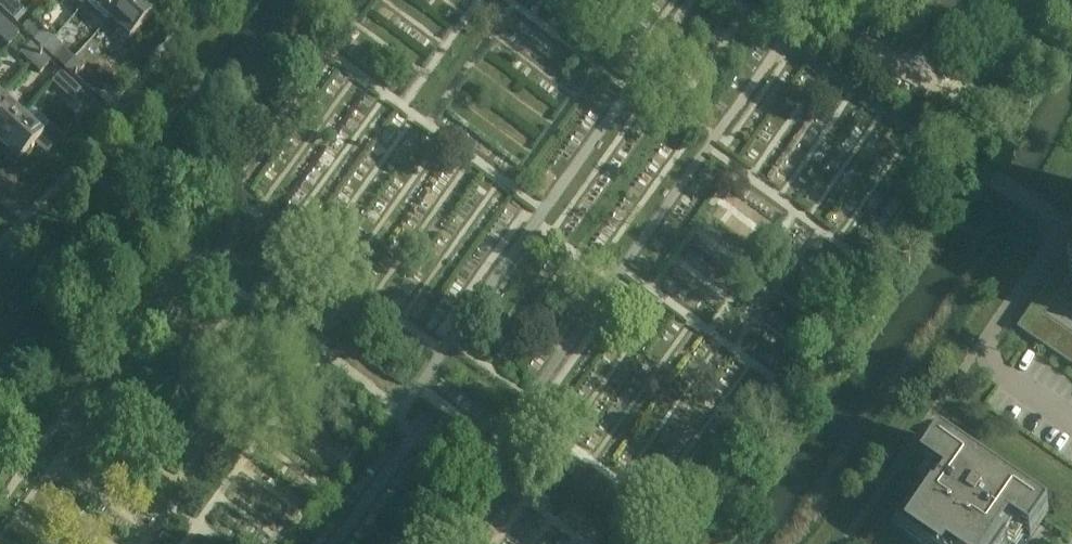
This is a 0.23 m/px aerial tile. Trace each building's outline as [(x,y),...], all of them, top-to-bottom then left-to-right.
[(14,21),(23,12),(13,3),(15,0),(0,0),(0,10),(13,22),(14,21)] [(86,4),(107,23),(128,0),(89,0),(86,4)] [(107,23),(128,42),(155,13),(140,0),(128,0),(107,23)] [(43,51),(53,40),(43,30),(32,41),(43,51)] [(53,40),(43,51),(64,69),(73,58),(53,40)] [(30,44),(20,55),(30,65),(40,54),(30,44)] [(40,54),(30,65),(40,74),(50,63),(40,54)] [(73,58),(64,69),(74,79),(84,68),(73,58)] [(85,88),(95,97),(114,76),(104,67),(85,88)] [(71,82),(60,72),(59,73),(56,71),(51,76),(54,79),(51,82),(71,101),(80,91),(71,82)] [(22,117),(0,97),(0,98),(0,140),(22,117)] [(0,140),(0,150),(17,165),(43,136),(22,117),(0,140)] [(928,472),(936,477),(897,534),(911,543),(1009,543),(1017,533),(1031,542),(1049,515),(941,441),(922,468),(928,472)]
